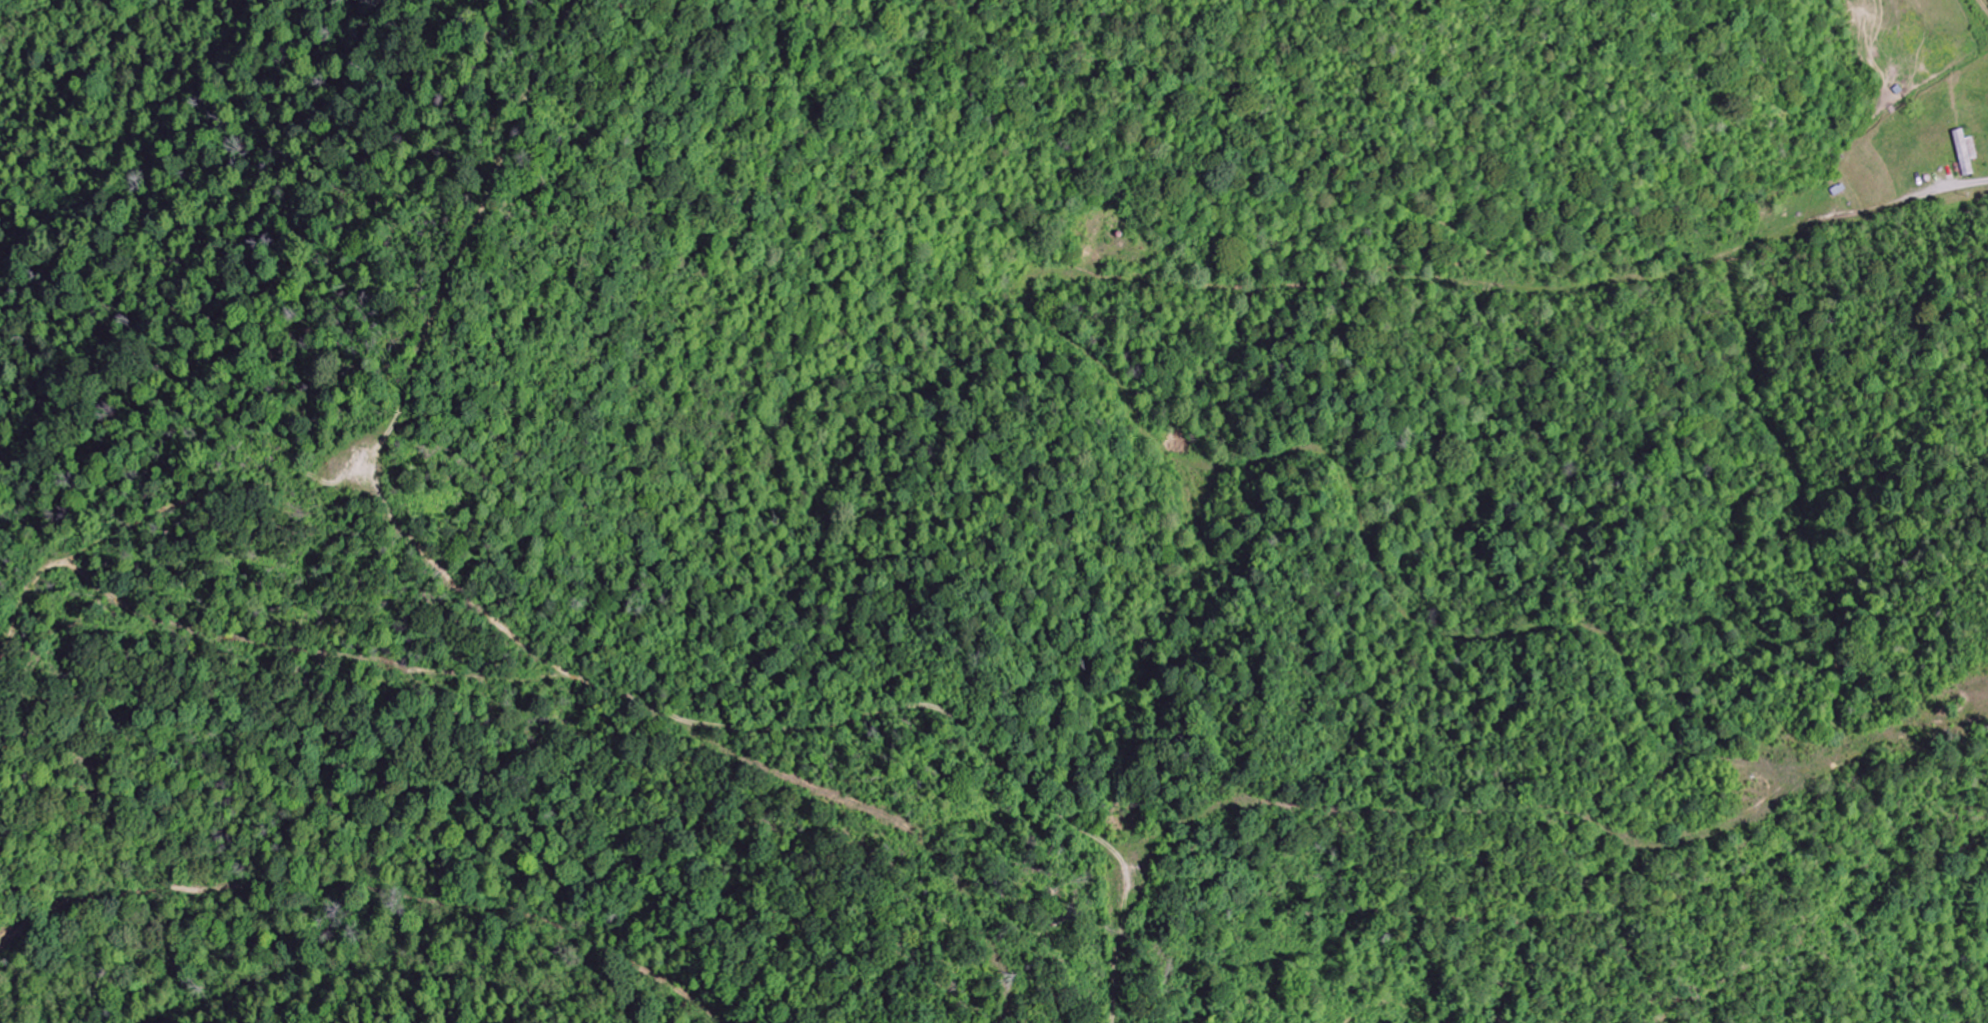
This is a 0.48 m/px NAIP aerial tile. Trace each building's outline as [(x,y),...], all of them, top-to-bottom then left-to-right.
[(1962,176),(1974,174),(1972,159),(1978,158),(1974,137),(1965,138),(1964,129),(1955,130),(1962,176)]
